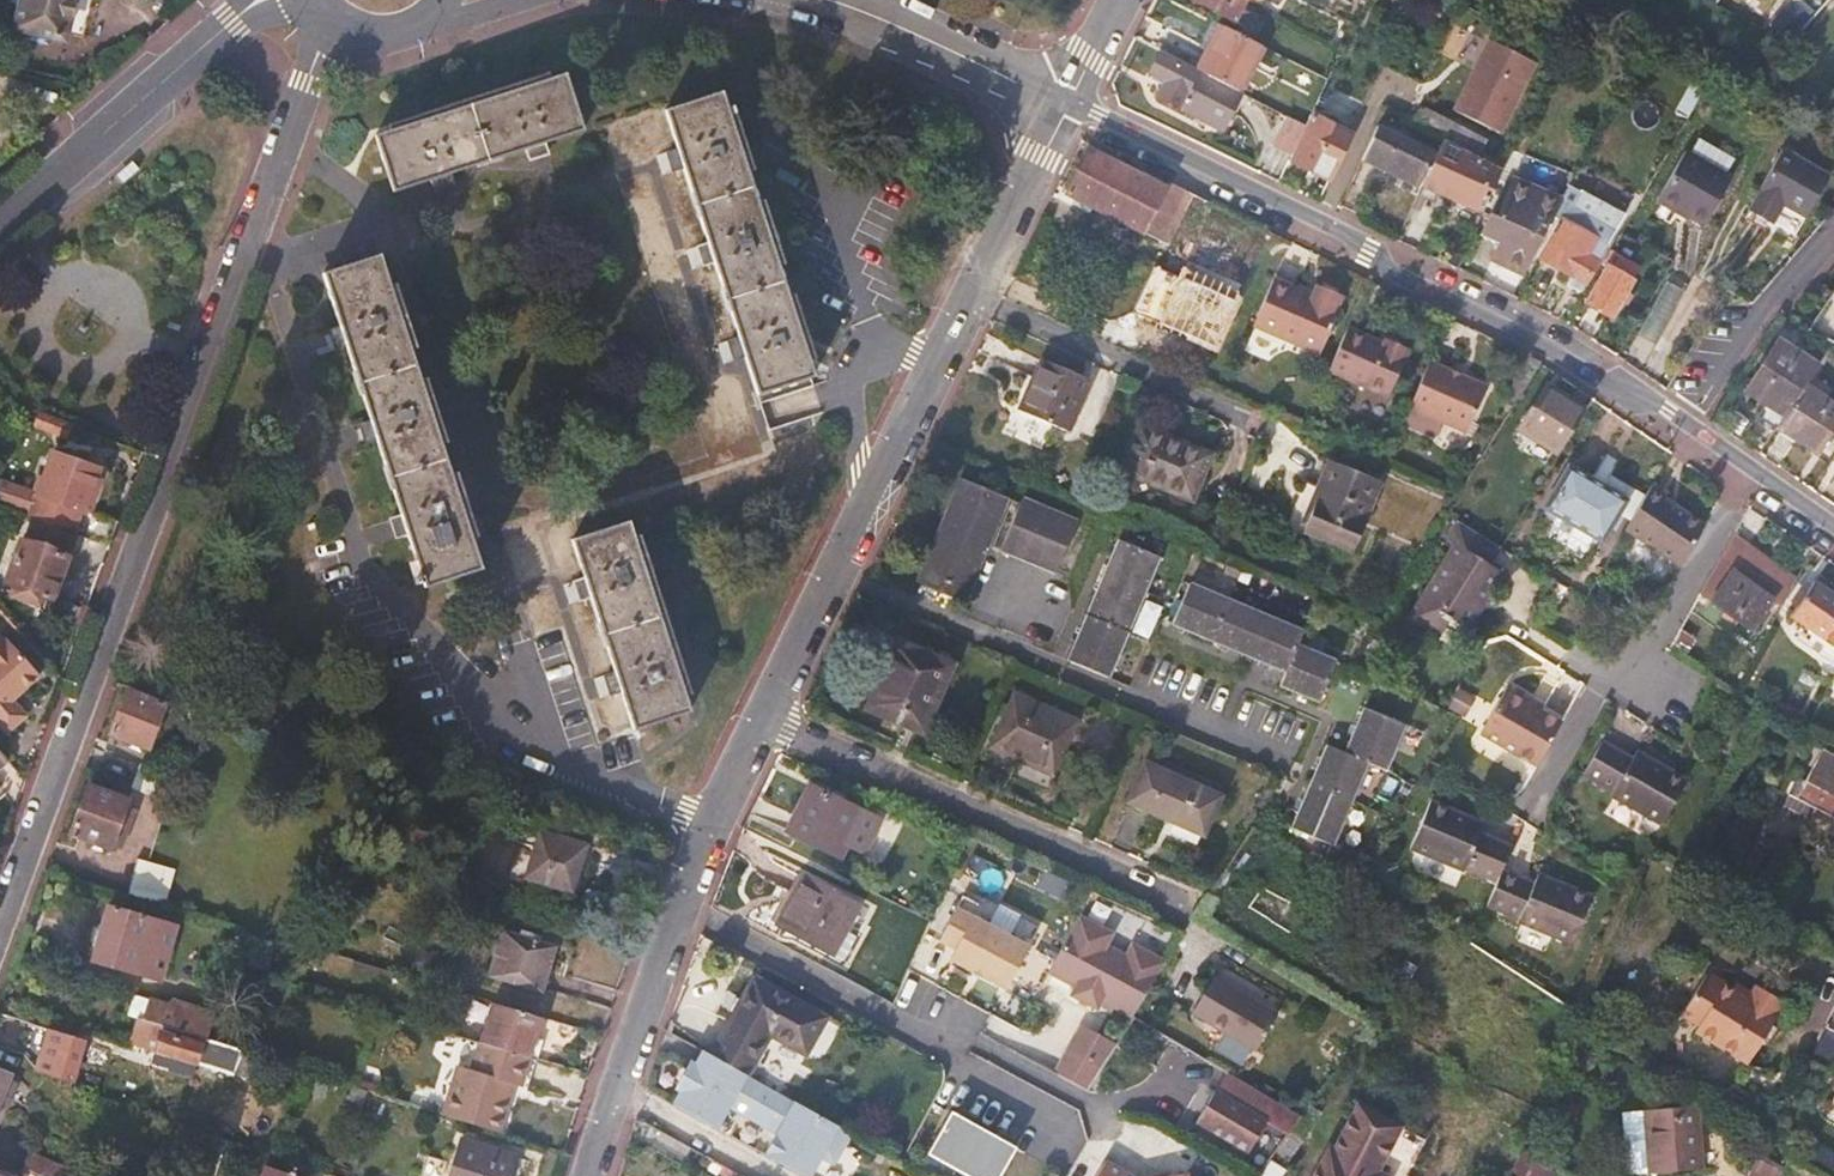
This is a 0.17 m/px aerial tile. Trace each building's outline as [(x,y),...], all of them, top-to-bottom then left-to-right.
[(18,27),(64,37),(72,0),(25,0),(18,27)] [(1237,19),(1247,0),(1198,0),(1237,19)] [(1802,0),(1792,0),(1772,22),(1790,38),(1814,11),(1802,0)] [(1241,90),(1263,46),(1218,24),(1196,68),(1241,90)] [(1456,107),(1503,131),(1539,62),(1492,38),(1456,107)] [(1240,95),(1161,55),(1151,74),(1154,75),(1151,82),(1164,89),(1159,100),(1179,109),(1180,107),(1223,128),(1240,95)] [(391,131),(550,80),(548,73),(390,125),(391,131)] [(584,131),(566,74),(550,80),(391,131),(376,136),(394,194),(431,181),(435,192),(455,185),(452,175),(526,150),(529,162),(550,155),(547,144),(584,131)] [(809,360),(788,296),(779,266),(757,202),(748,172),(727,108),(722,93),(665,111),(677,148),(665,152),(672,174),(684,170),(708,243),(696,247),(703,267),(715,264),(739,338),(728,341),(733,361),(745,357),(758,395),(815,378),(809,360)] [(1453,121),(1422,105),(1413,122),(1444,138),(1445,138),(1453,121)] [(754,170),(733,106),(727,108),(748,172),(754,170)] [(1422,186),(1444,138),(1413,122),(1385,109),(1362,158),(1396,172),(1396,175),(1422,186)] [(1336,169),(1353,132),(1312,111),(1307,123),(1292,154),(1290,159),(1313,170),(1318,161),(1336,169)] [(1292,154),(1307,123),(1290,115),(1275,145),(1292,154)] [(1513,152),(1453,121),(1445,138),(1502,168),(1505,168),(1513,152)] [(1686,150),(1659,197),(1683,209),(1684,207),(1692,211),(1691,213),(1708,223),(1735,176),(1728,173),(1736,157),(1699,137),(1690,152),(1686,150)] [(1493,189),(1502,168),(1445,138),(1444,138),(1422,186),(1477,209),(1487,186),(1493,189)] [(1206,200),(1168,182),(1166,186),(1086,149),(1066,193),(1170,244),(1187,210),(1199,215),(1206,200)] [(1336,169),(1318,161),(1313,170),(1331,179),(1336,169)] [(1748,209),(1796,239),(1820,198),(1772,169),(1748,209)] [(1525,271),(1552,210),(1558,213),(1564,200),(1516,176),(1483,233),(1501,242),(1493,260),(1525,271)] [(1617,228),(1578,206),(1584,193),(1570,186),(1564,200),(1558,213),(1562,216),(1541,256),(1573,275),(1568,284),(1578,290),(1584,281),(1587,283),(1617,228)] [(785,264),(763,200),(757,202),(779,266),(785,264)] [(1627,289),(1633,278),(1625,273),(1631,262),(1611,250),(1605,261),(1611,264),(1588,303),(1611,316),(1622,298),(1628,301),(1633,292),(1627,289)] [(420,381),(411,351),(390,287),(380,257),(323,275),(339,327),(329,330),(335,350),(345,347),(369,422),(360,424),(366,445),(377,442),(401,517),(391,520),(396,539),(408,536),(424,589),(482,570),(472,540),(451,475),(441,445),(420,381)] [(1318,356),(1344,295),(1317,283),(1314,290),(1278,275),(1255,329),(1318,356)] [(416,349),(396,285),(390,287),(411,351),(416,349)] [(815,359),(794,294),(788,296),(809,360),(815,359)] [(1821,327),(1833,335),(1833,308),(1821,327)] [(1387,397),(1407,350),(1384,340),(1383,342),(1349,327),(1330,371),(1387,397)] [(1805,385),(1818,364),(1779,339),(1746,390),(1765,404),(1758,416),(1777,428),(1805,385)] [(1467,432),(1488,386),(1430,360),(1410,407),(1467,432)] [(1088,382),(1041,361),(1020,409),(1067,429),(1088,382)] [(447,443),(426,379),(420,381),(441,445),(447,443)] [(1559,452),(1588,404),(1567,390),(1564,395),(1547,385),(1521,428),(1559,452)] [(1805,385),(1777,428),(1815,452),(1833,423),(1833,403),(1805,385)] [(62,435),(68,421),(39,410),(34,424),(62,435)] [(1189,449),(1139,428),(1123,468),(1192,497),(1210,454),(1190,446),(1189,449)] [(84,510),(97,470),(53,454),(39,495),(61,504),(61,502),(84,510)] [(1382,483),(1326,460),(1306,507),(1294,503),(1272,558),(1342,585),(1382,483)] [(1601,538),(1616,512),(1623,501),(1568,468),(1514,554),(1532,564),(1559,581),(1585,597),(1598,575),(1615,547),(1601,538)] [(478,537),(457,473),(451,475),(472,540),(478,537)] [(0,478),(0,504),(12,508),(20,485),(0,478)] [(1006,497),(963,479),(920,583),(964,600),(1006,497)] [(1682,565),(1705,524),(1666,499),(1670,491),(1654,481),(1630,521),(1625,530),(1682,565)] [(1076,521),(1022,499),(1002,548),(1057,570),(1076,521)] [(75,535),(84,510),(61,502),(61,504),(53,527),(75,535)] [(108,547),(118,522),(84,510),(75,535),(108,547)] [(1625,530),(1630,521),(1616,512),(1601,538),(1615,547),(1625,530)] [(53,598),(75,535),(53,527),(30,519),(8,581),(53,598)] [(686,697),(634,538),(629,522),(572,540),(583,579),(573,582),(579,602),(591,598),(614,672),(603,676),(609,695),(621,692),(633,731),(691,712),(686,697)] [(691,695),(640,537),(634,538),(686,697),(691,695)] [(1158,556),(1119,540),(1070,659),(1109,675),(1158,556)] [(1499,569),(1456,543),(1412,613),(1435,627),(1449,605),(1474,620),(1487,598),(1483,595),(1499,569)] [(1792,576),(1744,546),(1708,604),(1757,633),(1792,576)] [(1812,577),(1790,613),(1833,643),(1833,592),(1812,577)] [(1303,630),(1190,583),(1173,623),(1286,670),(1281,684),(1320,699),(1337,661),(1298,644),(1303,630)] [(8,641),(6,643),(0,636),(0,729),(5,734),(25,717),(12,702),(39,677),(8,641)] [(948,665),(898,644),(872,705),(922,726),(948,665)] [(1538,763),(1563,720),(1531,702),(1536,695),(1511,681),(1482,731),(1538,763)] [(163,705),(127,692),(111,736),(148,748),(163,705)] [(1076,719),(1013,692),(990,746),(1052,774),(1076,719)] [(1567,713),(1536,695),(1531,702),(1563,720),(1567,713)] [(1346,751),(1328,744),(1293,828),(1334,844),(1367,761),(1387,768),(1405,724),(1364,708),(1346,751)] [(1655,818),(1675,770),(1638,749),(1635,755),(1628,768),(1617,761),(1624,749),(1605,739),(1586,773),(1615,789),(1613,793),(1655,818)] [(1829,742),(1802,798),(1833,812),(1833,744),(1829,742)] [(1628,768),(1635,755),(1624,749),(1617,761),(1628,768)] [(1219,795),(1145,764),(1129,801),(1204,833),(1219,795)] [(168,802),(176,779),(141,767),(132,790),(168,802)] [(1662,821),(1687,777),(1675,770),(1655,818),(1662,821)] [(856,825),(862,811),(810,786),(788,830),(841,855),(843,851),(856,825)] [(126,801),(89,788),(72,835),(110,848),(126,801)] [(1477,841),(1481,830),(1485,820),(1433,798),(1413,846),(1465,869),(1467,865),(1498,879),(1505,862),(1513,843),(1494,835),(1490,846),(1477,841)] [(881,820),(862,811),(856,825),(843,851),(861,860),(881,820)] [(1490,846),(1494,835),(1481,830),(1477,841),(1490,846)] [(582,847),(542,834),(529,876),(570,888),(582,847)] [(163,904),(172,871),(147,863),(138,861),(129,894),(163,904)] [(1575,937),(1596,888),(1543,866),(1540,877),(1536,886),(1521,880),(1525,871),(1505,862),(1498,879),(1489,898),(1525,913),(1523,915),(1575,937)] [(1536,886),(1540,877),(1525,871),(1521,880),(1536,886)] [(861,907),(804,877),(780,922),(845,958),(858,935),(850,930),(861,907)] [(955,944),(949,956),(1006,986),(1028,943),(955,905),(939,936),(955,944)] [(155,919),(109,906),(92,964),(131,974),(139,946),(148,947),(155,919)] [(1101,999),(1132,1015),(1167,961),(1133,943),(1127,955),(1106,944),(1113,933),(1078,915),(1048,970),(1076,985),(1071,993),(1097,1007),(1101,999)] [(553,947),(503,933),(490,976),(542,990),(553,947)] [(907,973),(881,961),(876,971),(903,984),(907,973)] [(1277,1011),(1215,975),(1193,1012),(1255,1048),(1277,1011)] [(1753,1056),(1782,1009),(1780,1007),(1787,994),(1762,980),(1753,995),(1749,1001),(1731,990),(1705,975),(1686,1007),(1703,1018),(1700,1024),(1753,1056)] [(807,1055),(828,1018),(754,977),(708,1054),(714,1057),(749,1076),(771,1037),(807,1055)] [(1753,995),(1734,984),(1731,990),(1749,1001),(1753,995)] [(214,1013),(176,1002),(175,1004),(163,1001),(162,1004),(150,1000),(143,1021),(206,1041),(214,1013)] [(531,1058),(542,1021),(489,1005),(479,1043),(531,1058)] [(246,1078),(253,1055),(206,1041),(143,1021),(137,1019),(129,1045),(154,1052),(150,1066),(192,1078),(196,1064),(246,1078)] [(73,1084),(85,1042),(50,1030),(36,1072),(73,1084)] [(500,1134),(516,1085),(522,1086),(531,1058),(479,1043),(471,1070),(458,1066),(443,1116),(500,1134)] [(1069,1047),(1054,1069),(1086,1087),(1100,1065),(1069,1047)] [(749,1076),(714,1057),(691,1096),(711,1110),(704,1123),(800,1175),(814,1175),(841,1127),(749,1076)] [(11,1073),(0,1069),(0,1102),(11,1073)] [(383,1130),(392,1100),(353,1087),(309,1073),(305,1086),(330,1094),(329,1098),(347,1104),(344,1117),(383,1130)] [(1215,1090),(1197,1121),(1249,1151),(1267,1120),(1215,1090)] [(1361,1099),(1336,1140),(1331,1137),(1307,1175),(1390,1175),(1391,1173),(1378,1165),(1403,1124),(1361,1099)] [(1695,1108),(1622,1112),(1627,1175),(1700,1169),(1695,1108)] [(952,1113),(930,1152),(973,1175),(996,1175),(1013,1145),(952,1113)] [(704,1123),(701,1128),(788,1175),(800,1175),(704,1123)] [(460,1140),(450,1175),(509,1175),(515,1157),(460,1140)] [(699,1154),(691,1168),(705,1175),(736,1175),(737,1175),(699,1154)] [(28,1155),(22,1171),(35,1175),(80,1175),(28,1155)] [(925,1156),(917,1169),(929,1175),(957,1175),(958,1174),(925,1156)] [(1781,1170),(1758,1159),(1750,1175),(1778,1175),(1781,1170)] [(1099,1161),(1091,1175),(1126,1175),(1099,1161)] [(372,1171),(353,1165),(349,1175),(370,1175),(372,1171)]
